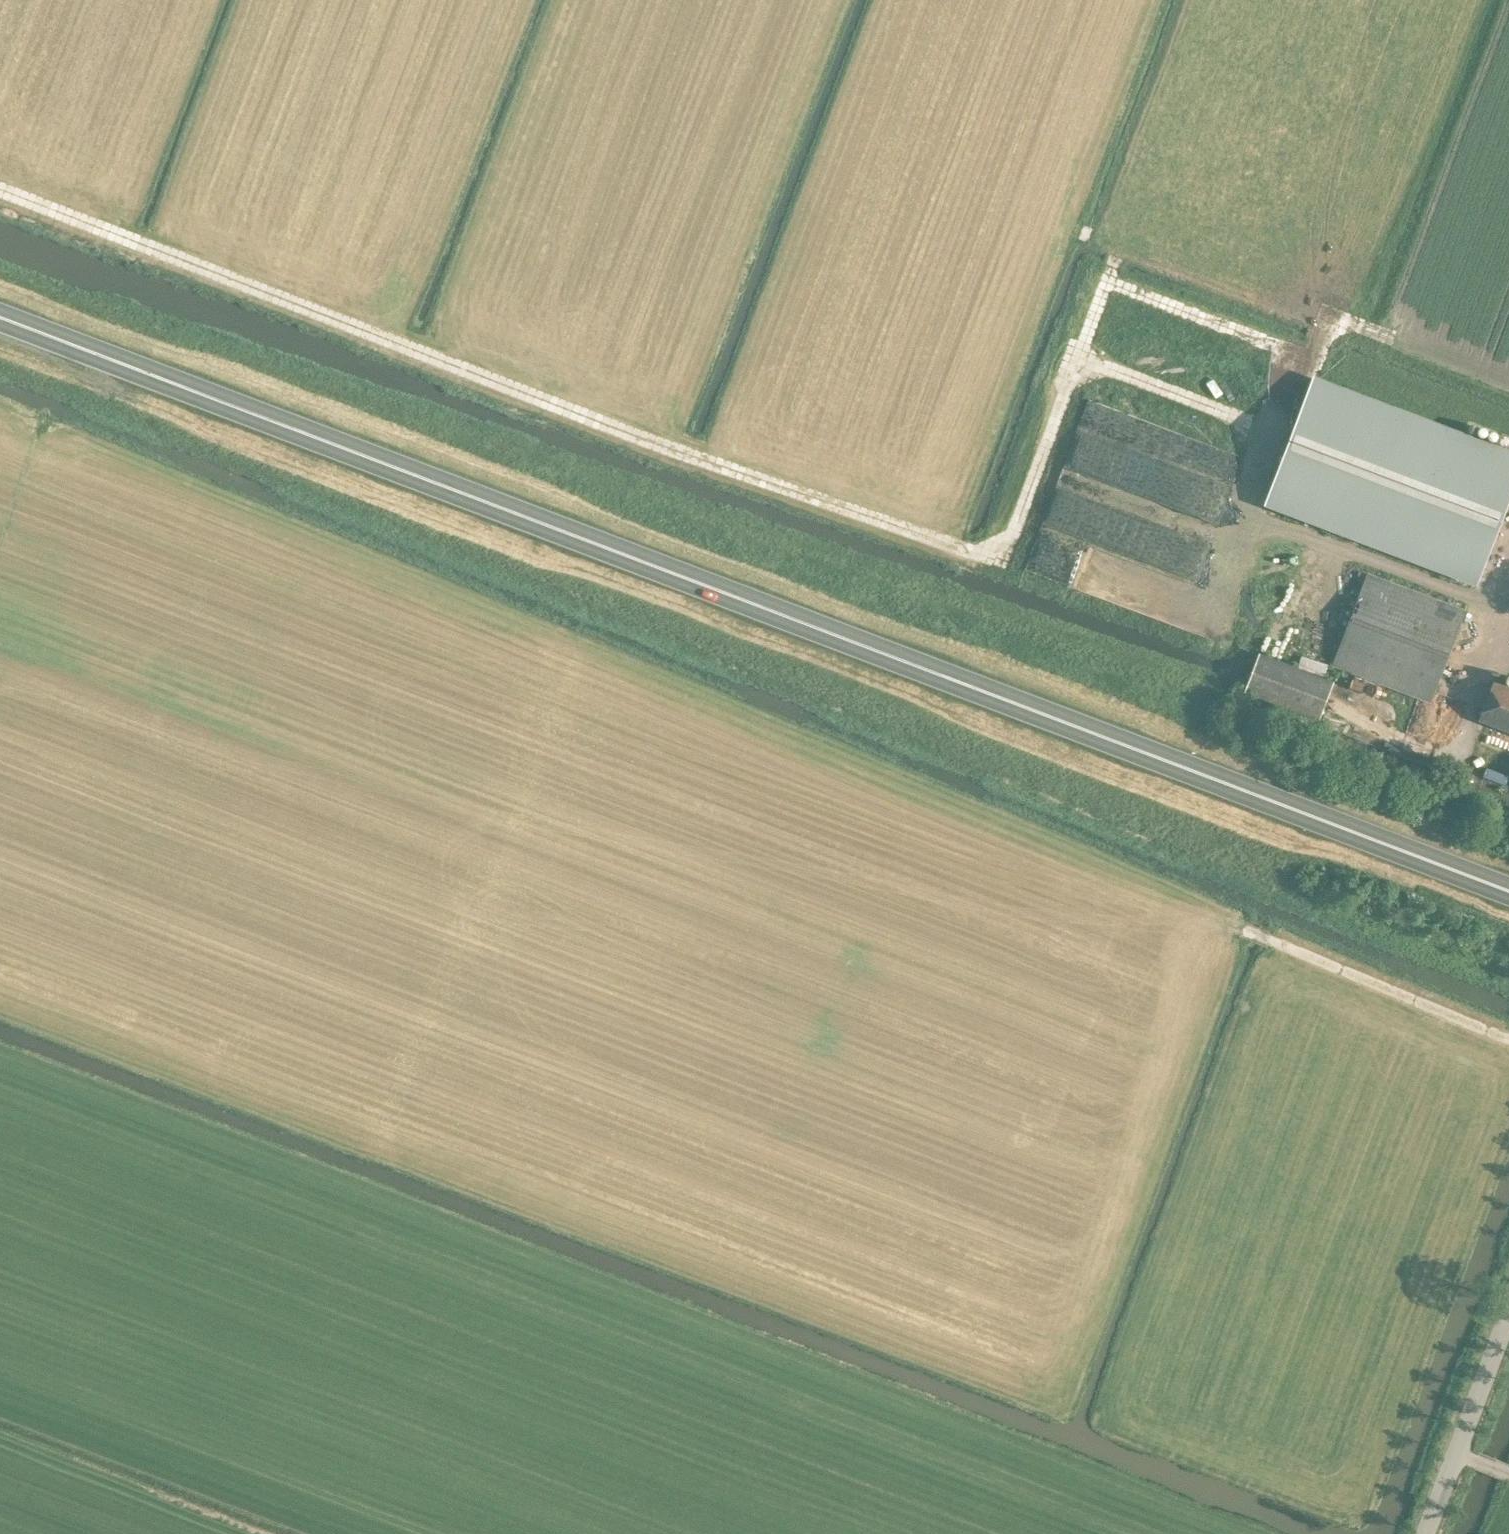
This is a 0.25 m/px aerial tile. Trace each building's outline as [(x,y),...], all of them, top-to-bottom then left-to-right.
[(1508,505),(1508,456),(1317,384),(1272,504),(1480,582),(1508,505)] [(1158,478),(1207,515),(1218,501),(1207,492),(1217,479),(1179,451),(1158,478)] [(1431,702),(1434,693),(1465,611),(1366,574),(1332,665),(1431,702)] [(1319,720),(1333,682),(1259,654),(1244,691),(1319,720)] [(1508,733),(1508,688),(1496,683),(1481,722),(1508,733)] [(1491,757),(1488,769),(1503,773),(1506,761),(1491,757)]
